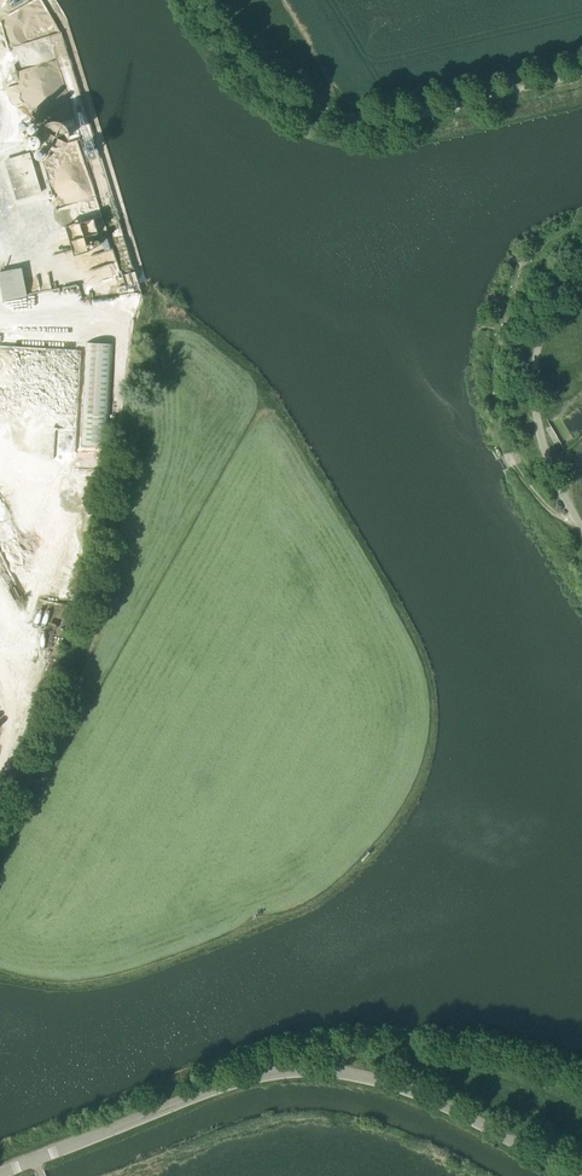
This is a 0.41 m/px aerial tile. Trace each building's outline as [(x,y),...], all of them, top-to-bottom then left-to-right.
[(7,167),(17,199),(41,192),(30,153),(21,156),(5,160),(7,167)] [(99,217),(71,226),(79,255),(112,246),(109,236),(95,240),(93,233),(103,230),(99,217)] [(4,300),(28,295),(22,267),(0,271),(0,282),(4,300)] [(87,339),(80,444),(107,446),(114,341),(87,339)]
